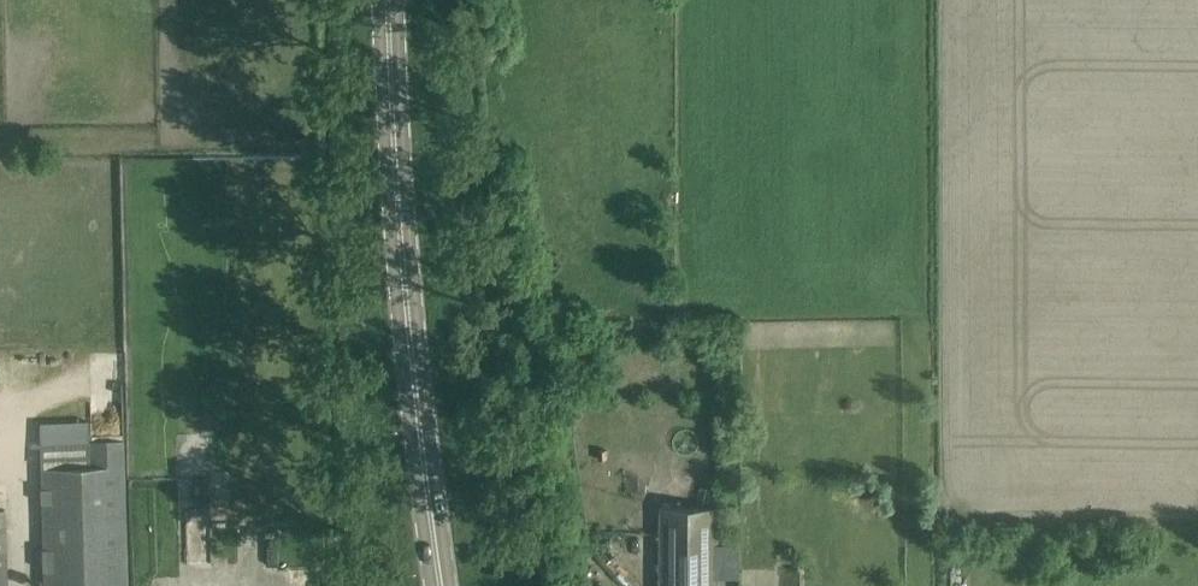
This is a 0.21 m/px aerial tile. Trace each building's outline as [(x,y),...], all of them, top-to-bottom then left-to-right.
[(123,440),(41,443),(45,585),(128,585),(123,440)] [(208,477),(195,477),(196,491),(209,491),(208,477)] [(210,495),(196,495),(196,510),(210,510),(210,495)] [(718,507),(662,507),(661,585),(718,585),(718,507)] [(579,579),(586,585),(595,585),(584,574),(579,579)]
